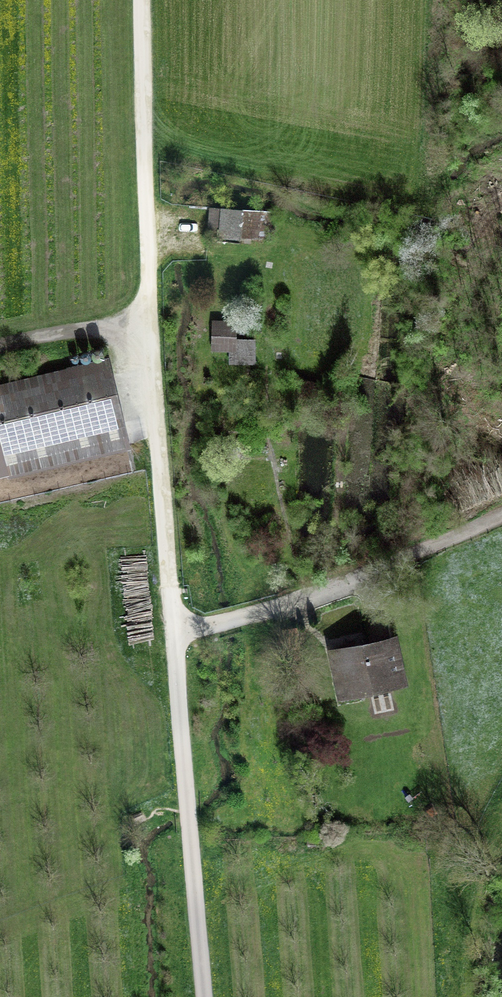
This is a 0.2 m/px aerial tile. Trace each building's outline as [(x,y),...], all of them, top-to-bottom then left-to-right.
[(209,211),(207,237),(274,241),(276,215),(209,211)] [(235,325),(215,324),(214,348),(229,348),(228,361),(254,362),(255,341),(234,340),(235,325)] [(0,389),(0,458),(4,478),(130,451),(111,364),(0,389)] [(383,532),(370,535),(372,546),(385,543),(383,532)] [(403,638),(329,650),(338,702),(412,689),(403,638)]
